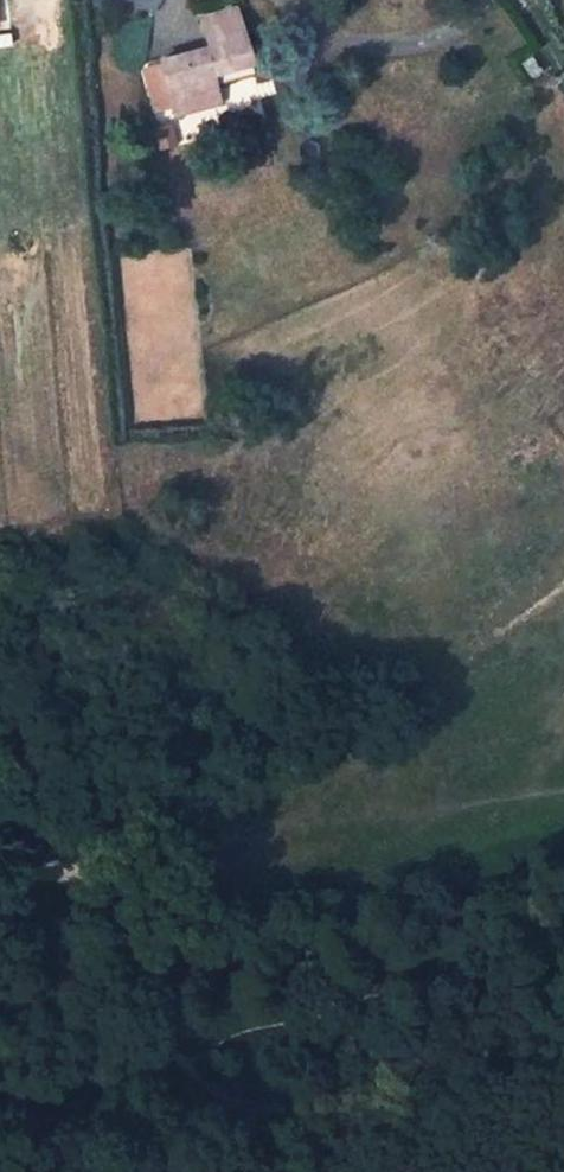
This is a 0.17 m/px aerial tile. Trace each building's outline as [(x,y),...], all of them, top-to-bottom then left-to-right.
[(104,12),(161,0),(101,0),(104,12)] [(176,114),(220,102),(215,83),(252,72),(235,9),(200,19),(207,48),(161,61),(162,67),(173,104),(176,114)] [(535,58),(525,64),(530,73),(540,67),(535,58)] [(173,104),(162,67),(146,71),(156,109),(173,104)]
